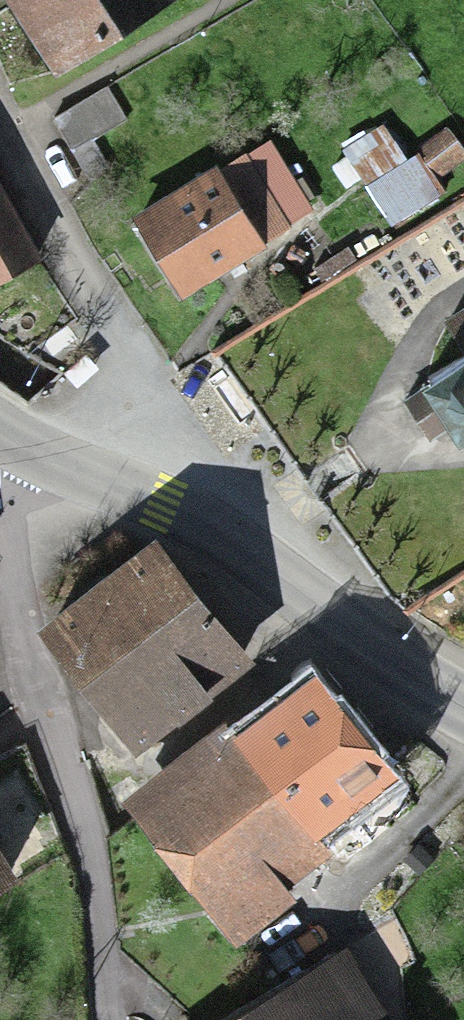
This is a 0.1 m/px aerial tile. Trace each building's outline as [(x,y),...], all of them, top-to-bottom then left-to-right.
[(184,0),(0,0),(0,2),(53,86),(186,3),(184,0)] [(269,148),(138,230),(187,308),(318,226),(269,148)] [(0,203),(0,291),(40,267),(0,203)] [(451,334),(463,353),(463,325),(451,334)] [(49,366),(73,349),(62,333),(37,350),(49,366)] [(427,394),(460,446),(463,443),(463,370),(427,394)] [(152,567),(47,653),(140,766),(245,681),(152,567)] [(224,745),(133,810),(252,976),(307,937),(278,898),(395,815),(310,698),(231,755),(224,745)] [(242,1019),(372,1019),(337,963),(242,1019)]
